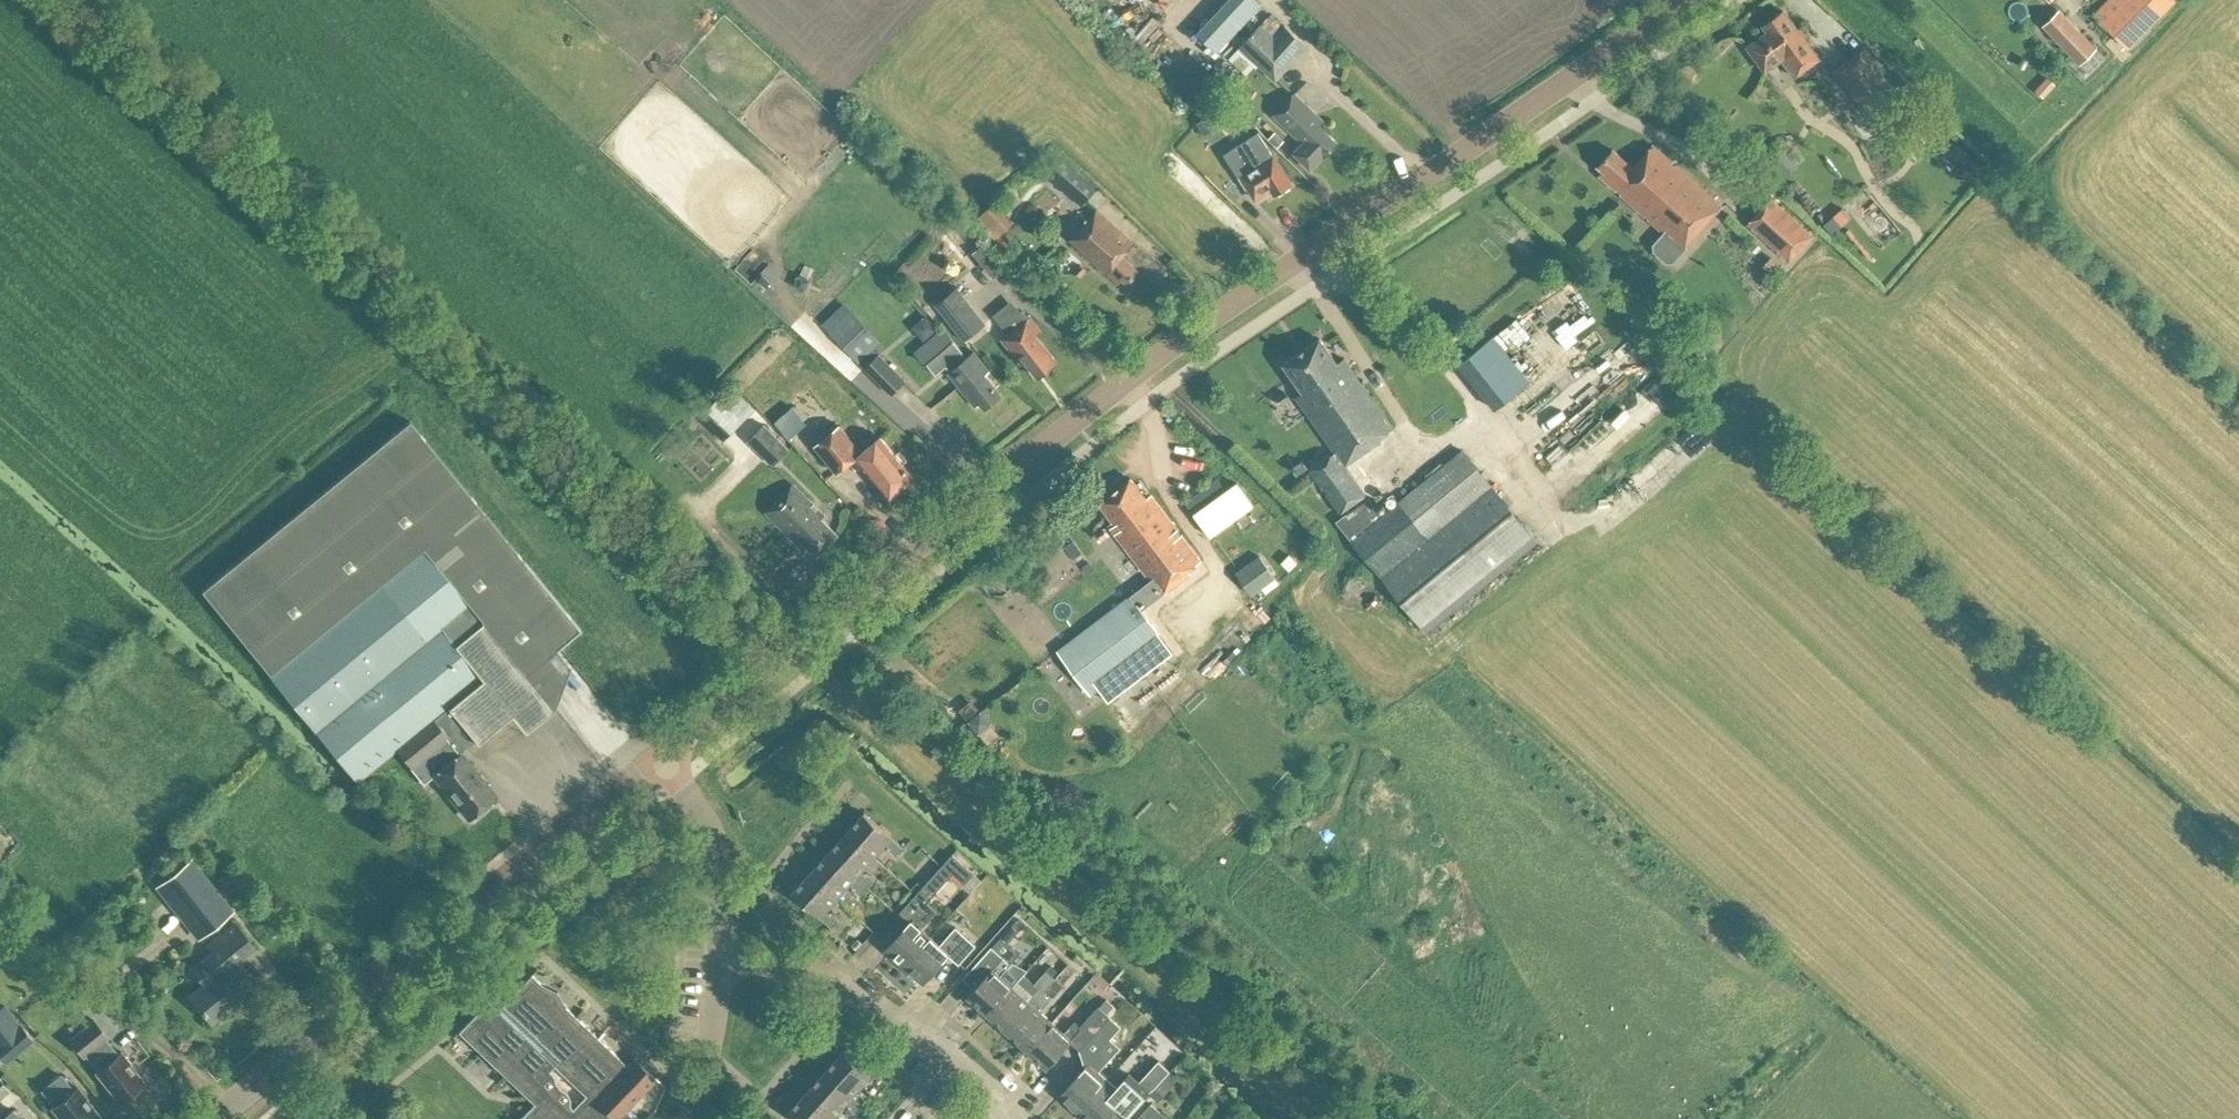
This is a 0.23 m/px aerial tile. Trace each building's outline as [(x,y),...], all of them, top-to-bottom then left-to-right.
[(1264,0),(1224,0),(1198,29),(1219,48),(1264,0)] [(2172,2),(2170,0),(2123,0),(2102,22),(2128,48),(2172,2)] [(2079,64),(2095,48),(2059,10),(2043,25),(2079,64)] [(1781,59),(1795,78),(1822,59),(1808,40),(1806,42),(1784,11),(1763,25),(1767,31),(1747,45),(1765,71),(1781,59)] [(1275,37),(1261,24),(1240,47),(1275,81),(1307,47),(1285,26),(1275,37)] [(1834,69),(1866,113),(1895,92),(1863,48),(1834,69)] [(2044,97),(2051,90),(2042,82),(2035,89),(2044,97)] [(1313,170),(1339,142),(1321,125),(1324,122),(1296,94),(1275,116),(1304,143),(1295,153),(1313,170)] [(1216,106),(1216,122),(1230,122),(1230,106),(1216,106)] [(1275,193),(1292,183),(1260,133),(1247,141),(1260,161),(1241,174),(1257,198),(1272,188),(1275,193)] [(1721,207),(1653,145),(1633,167),(1614,149),(1598,166),(1604,172),(1600,176),(1664,234),(1651,248),(1669,264),(1721,207)] [(1781,179),(1798,165),(1785,148),(1768,161),(1781,179)] [(1082,206),(1097,189),(1053,151),(1038,167),(1082,206)] [(1789,262),(1814,235),(1772,197),(1747,224),(1789,262)] [(1842,206),(1834,197),(1816,214),(1823,222),(1842,206)] [(1013,222),(994,202),(977,218),(996,238),(1013,222)] [(1129,284),(1140,271),(1124,257),(1134,246),(1097,212),(1070,241),(1119,285),(1124,279),(1129,284)] [(1856,222),(1849,213),(1830,230),(1837,238),(1856,222)] [(1073,271),(1080,276),(1086,268),(1080,263),(1073,271)] [(964,341),(987,323),(958,286),(935,304),(964,341)] [(1020,311),(1012,300),(993,315),(1008,334),(1002,339),(1021,363),(1025,360),(1038,376),(1058,361),(1036,333),(1039,331),(1022,309),(1020,311)] [(967,358),(943,330),(915,353),(924,364),(926,362),(937,375),(947,367),(950,371),(950,372),(978,406),(982,402),(986,407),(1002,394),(986,374),(989,371),(974,352),(967,358)] [(1530,380),(1494,335),(1457,364),(1494,409),(1530,380)] [(877,355),(859,338),(849,348),(866,366),(864,368),(891,395),(907,380),(879,352),(877,355)] [(1321,338),(1284,364),(1302,390),(1294,396),(1333,452),(1344,467),(1346,465),(1394,432),(1344,361),(1339,364),(1321,338)] [(1281,404),(1290,398),(1284,390),(1275,397),(1281,404)] [(552,709),(524,675),(578,632),(408,422),(201,589),(271,675),(355,778),(394,746),(422,780),(429,774),(443,791),(446,788),(469,816),(495,795),(459,750),(474,738),(476,741),(510,713),(525,731),(552,709)] [(774,466),(790,449),(764,423),(747,440),(774,466)] [(862,451),(841,426),(817,445),(838,472),(856,457),(888,497),(914,476),(882,435),(862,451)] [(1345,514),(1336,521),(1427,632),(1539,541),(1462,448),(1381,514),(1380,513),(1369,497),(1345,514)] [(1333,452),(1309,469),(1340,513),(1366,494),(1346,465),(1344,467),(1337,457),(1333,452)] [(1147,496),(1131,475),(1097,501),(1112,521),(1107,525),(1149,579),(1056,650),(1091,695),(1099,689),(1108,701),(1173,652),(1164,640),(1166,639),(1144,610),(1192,573),(1189,570),(1203,560),(1152,493),(1147,496)] [(1255,505),(1238,483),(1195,514),(1212,536),(1255,505)] [(818,555),(838,533),(822,518),(825,516),(794,485),(766,514),(797,544),(802,540),(818,555)] [(1290,569),(1297,561),(1289,554),(1282,561),(1290,569)] [(1246,586),(1271,569),(1261,555),(1236,572),(1246,586)] [(958,724),(971,712),(946,685),(933,697),(958,724)] [(979,734),(992,723),(981,709),(968,721),(979,734)] [(847,832),(875,857),(885,845),(897,855),(904,847),(892,837),(893,837),(865,812),(847,832)] [(864,869),(875,857),(847,832),(829,852),(868,887),(875,879),(864,869)] [(861,895),(868,887),(829,852),(811,872),(839,897),(850,884),(861,895)] [(920,866),(933,873),(940,859),(927,852),(920,866)] [(196,935),(231,908),(194,862),(160,889),(196,935)] [(906,966),(932,937),(922,928),(938,910),(928,901),(953,874),(942,864),(902,910),(913,919),(887,949),(906,966)] [(230,866),(216,877),(231,896),(245,884),(230,866)] [(828,908),(839,897),(811,872),(793,892),(821,917),(821,916),(832,927),(840,919),(828,908)] [(996,927),(1005,917),(992,905),(982,915),(996,927)] [(858,947),(876,928),(862,914),(844,933),(858,947)] [(1007,929),(1014,935),(1023,926),(1016,919),(1007,929)] [(236,1006),(257,990),(235,963),(255,947),(235,923),(215,939),(219,945),(192,968),(204,983),(190,995),(211,1022),(234,1004),(236,1006)] [(932,937),(906,966),(924,982),(949,954),(960,963),(976,944),(956,926),(940,944),(932,937)] [(988,1013),(1013,986),(1001,975),(1018,957),(1002,943),(996,950),(993,948),(970,973),(969,972),(963,978),(974,988),(968,995),(988,1013)] [(1008,1031),(1043,992),(1045,990),(1053,998),(1064,986),(1055,979),(1055,978),(1046,970),(1034,984),(1036,985),(1025,996),(1013,986),(988,1013),(1008,1031)] [(493,1005),(488,1000),(458,1031),(535,1104),(521,1118),(636,1118),(626,1110),(656,1078),(655,1078),(634,1058),(627,1065),(619,1057),(576,1016),(562,1003),(531,974),(516,990),(514,993),(498,1010),(493,1005)] [(1028,1049),(1053,1021),(1041,1010),(1051,999),(1043,992),(1008,1031),(1028,1049)] [(0,1001),(0,1057),(5,1063),(34,1040),(4,1002),(2,1004),(0,1001)] [(1082,1048),(1111,1016),(1099,1006),(1080,1026),(1075,1021),(1067,1029),(1069,1031),(1067,1034),(1053,1021),(1028,1049),(1048,1067),(1073,1039),(1082,1048)] [(1078,1111),(1104,1083),(1096,1075),(1112,1057),(1102,1048),(1122,1026),(1111,1016),(1082,1048),(1094,1058),(1060,1095),(1078,1111)] [(118,1054),(106,1040),(109,1038),(93,1019),(68,1039),(84,1058),(87,1055),(98,1069),(96,1071),(120,1100),(123,1098),(126,1098),(132,1094),(132,1091),(143,1082),(129,1064),(131,1063),(122,1051),(118,1054)] [(826,1071),(865,1106),(872,1098),(860,1088),(871,1075),(844,1051),(826,1071)] [(1078,1111),(1087,1118),(1105,1118),(1108,1117),(1121,1117),(1123,1118),(1125,1118),(1170,1069),(1159,1060),(1139,1082),(1130,1073),(1114,1091),(1104,1083),(1078,1111)] [(857,1114),(865,1106),(826,1071),(807,1091),(835,1115),(846,1103),(857,1114)] [(61,1074),(41,1090),(54,1105),(53,1106),(55,1109),(53,1111),(60,1118),(61,1118),(62,1118),(63,1118),(97,1118),(99,1118),(85,1100),(87,1098),(77,1086),(73,1090),(61,1074)] [(0,1079),(0,1099),(10,1090),(9,1089),(12,1087),(8,1082),(5,1084),(0,1079)] [(1168,1089),(1160,1082),(1149,1093),(1157,1101),(1168,1089)] [(835,1115),(807,1091),(789,1111),(799,1118),(832,1118),(835,1115)] [(1152,1103),(1138,1118),(1169,1118),(1152,1103)] [(13,1109),(1,1118),(22,1118),(13,1109)]
